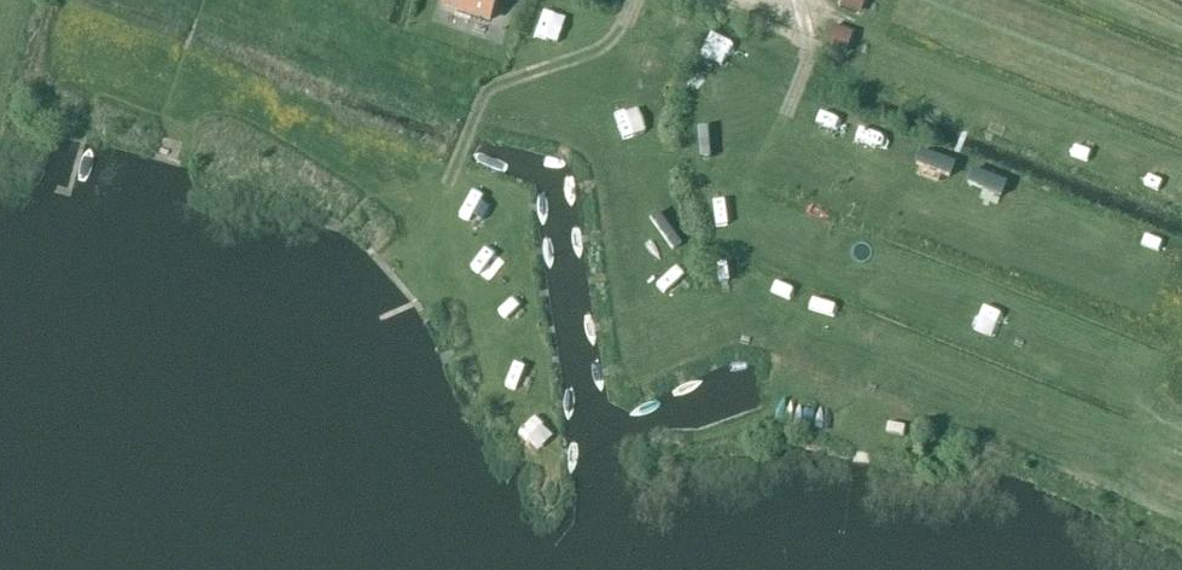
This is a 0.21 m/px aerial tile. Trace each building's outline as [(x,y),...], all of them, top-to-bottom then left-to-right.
[(489,19),(495,0),(446,0),(444,4),(459,9),(457,15),(473,20),(475,14),(489,19)] [(771,14),(779,5),(773,0),(755,0),(771,14)] [(708,98),(716,69),(703,66),(696,95),(708,98)] [(524,365),(519,386),(530,389),(536,368),(524,365)]
